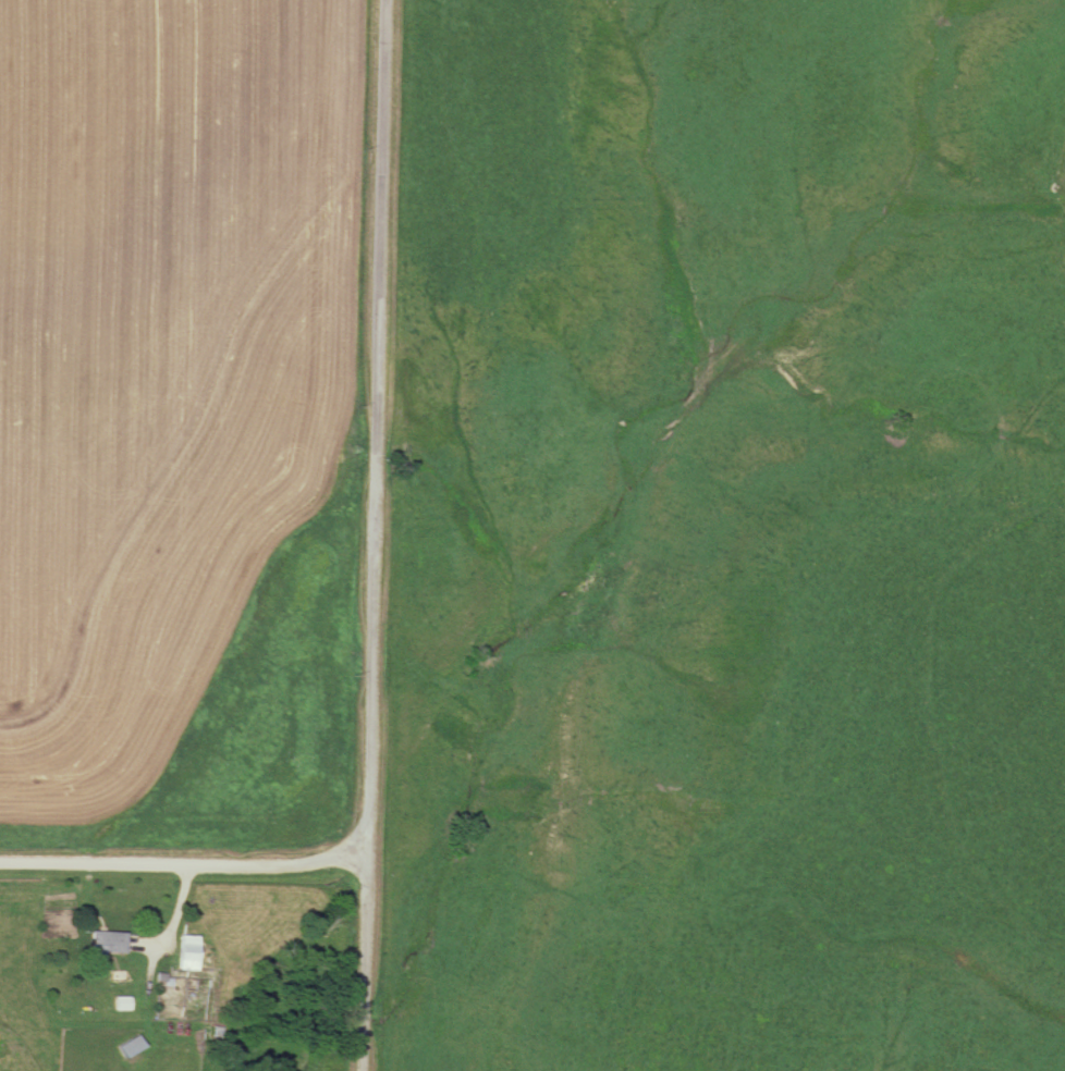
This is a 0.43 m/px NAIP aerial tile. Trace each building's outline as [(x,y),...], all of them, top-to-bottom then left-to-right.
[(122,933),(89,933),(89,954),(122,954),(122,933)] [(198,971),(198,937),(180,937),(180,971),(198,971)] [(143,1046),(137,1036),(119,1048),(125,1057),(143,1046)]
